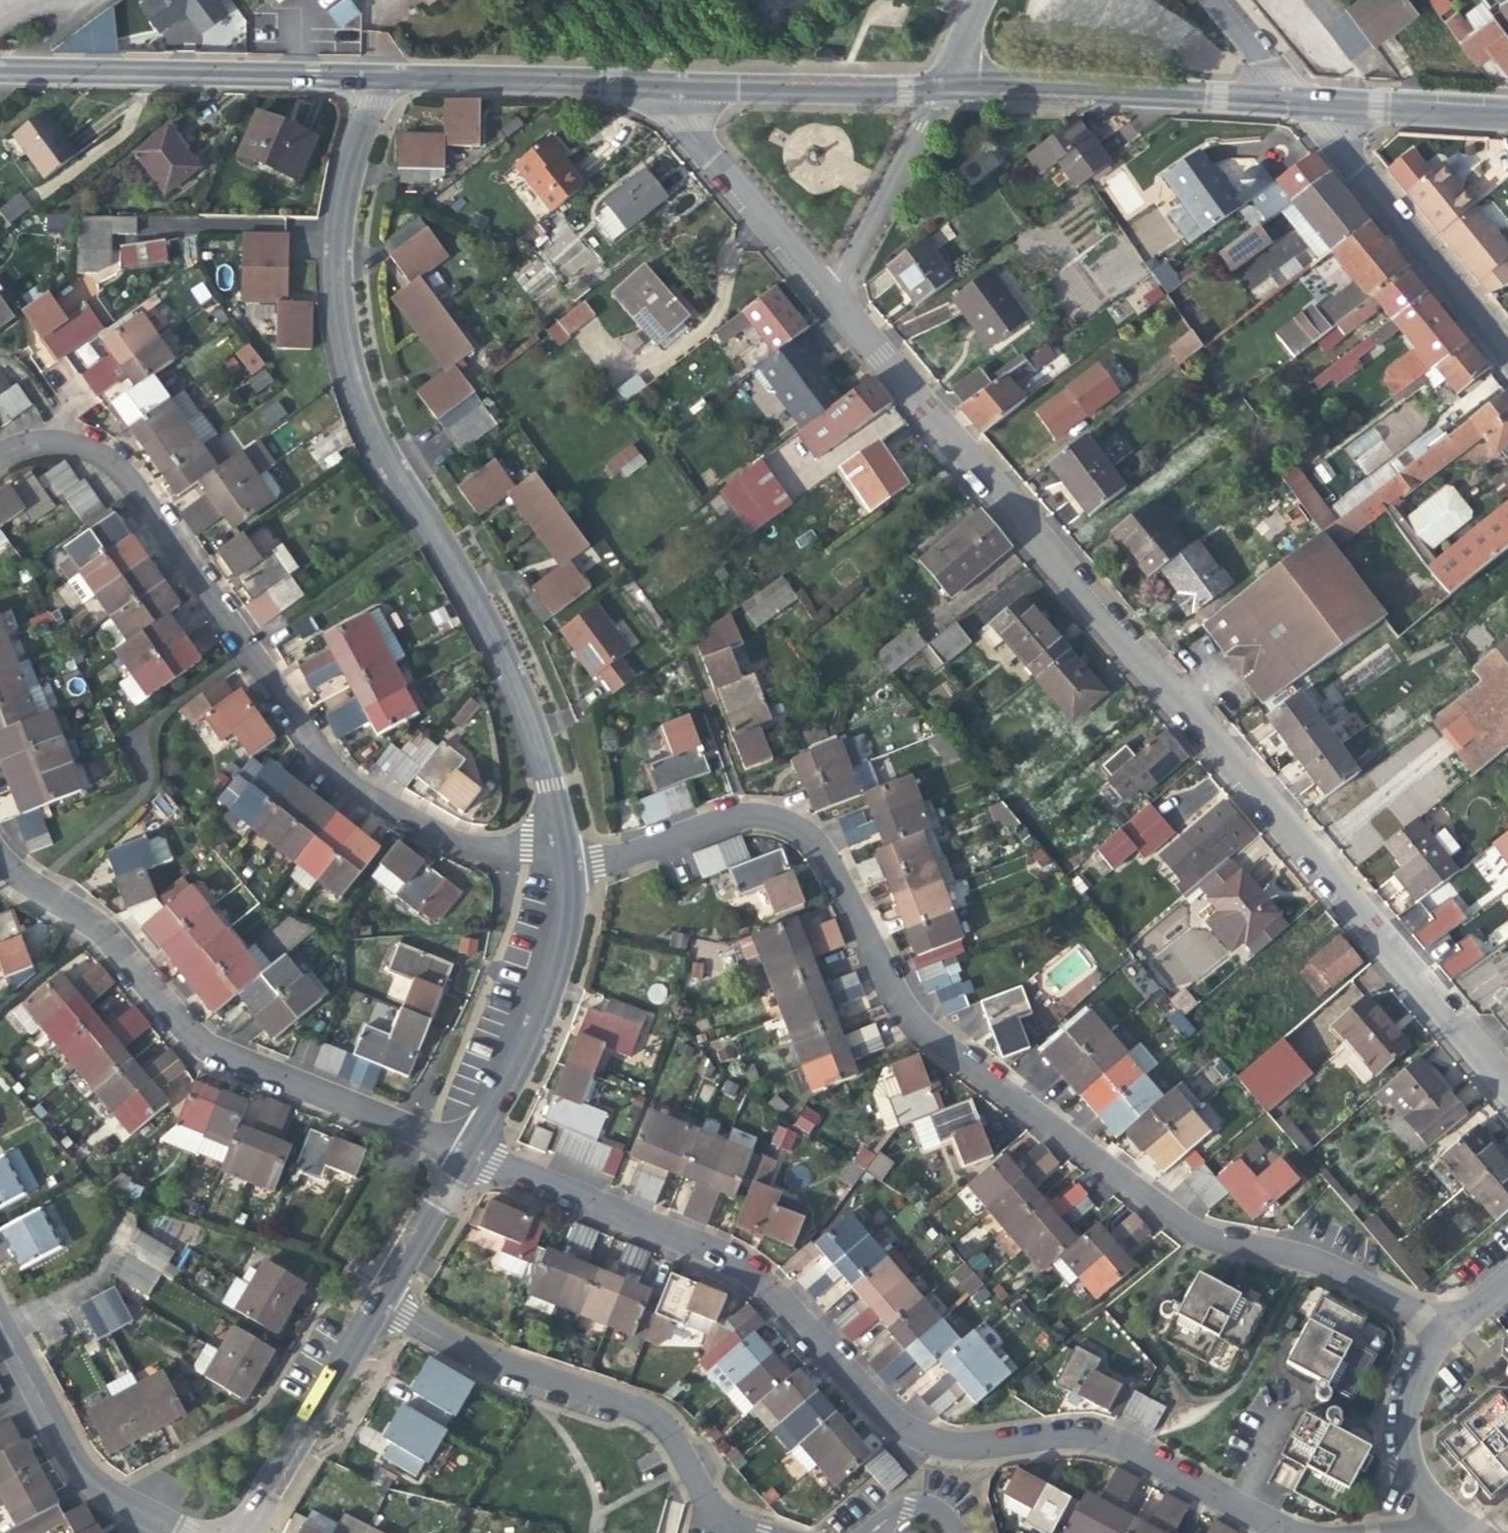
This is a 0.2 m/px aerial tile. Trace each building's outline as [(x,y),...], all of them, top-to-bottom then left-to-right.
[(162,27),(179,15),(188,7),(203,27),(229,8),(222,0),(143,0),(143,1),(162,27)] [(351,0),(342,0),(329,9),(339,23),(358,10),(351,0)] [(1347,9),(1346,8),(1340,0),(1306,0),(1325,25),(1347,9)] [(1346,8),(1347,9),(1371,42),(1373,44),(1394,28),(1416,12),(1408,0),(1356,0),(1346,8)] [(1438,16),(1453,6),(1448,0),(1427,0),(1438,16)] [(1350,58),(1371,42),(1347,9),(1325,25),(1350,58)] [(1490,52),(1472,29),(1457,10),(1444,20),(1476,62),(1490,52)] [(766,19),(776,31),(785,24),(775,11),(766,19)] [(1472,29),(1490,52),(1506,73),(1507,71),(1507,34),(1492,13),(1472,29)] [(94,17),(51,49),(119,50),(94,17)] [(1215,67),(1214,41),(1189,43),(1190,68),(1215,67)] [(810,61),(828,61),(829,52),(812,52),(810,61)] [(443,101),(443,135),(445,135),(445,146),(479,147),(480,99),(443,99),(443,101)] [(43,112),(36,116),(47,131),(53,127),(43,112)] [(240,155),(297,179),(315,137),(289,126),(258,112),(240,155)] [(62,139),(53,127),(47,131),(36,116),(13,133),(45,177),(74,155),(62,139)] [(1060,162),(1079,187),(1111,163),(1095,143),(1078,120),(1029,157),(1043,175),(1060,162)] [(135,153),(164,192),(199,166),(184,146),(169,127),(135,153)] [(433,146),(445,146),(445,135),(443,135),(398,134),(397,152),(397,169),(399,169),(428,170),(433,170),(433,146)] [(537,223),(583,187),(564,162),(561,158),(566,154),(551,136),(500,176),(537,223)] [(433,146),(433,170),(445,170),(445,146),(433,146)] [(993,152),(961,167),(968,182),(1000,167),(993,152)] [(1163,179),(1181,204),(1203,235),(1243,206),(1234,193),(1224,180),(1220,183),(1209,167),(1199,153),(1163,179)] [(1275,215),(1282,210),(1328,173),(1322,165),(1313,153),(1272,186),(1267,190),(1274,199),(1267,205),(1275,215)] [(1213,164),(1209,167),(1220,183),(1224,180),(1213,164)] [(1439,166),(1427,176),(1407,192),(1441,233),(1472,207),(1459,191),(1439,166)] [(1420,167),(1400,183),(1407,192),(1427,176),(1420,167)] [(428,170),(399,169),(399,183),(428,183),(428,170)] [(1243,187),(1234,193),(1243,206),(1267,190),(1272,186),(1259,169),(1251,170),(1244,175),(1241,183),(1243,187)] [(657,187),(644,171),(605,202),(627,229),(666,198),(657,187)] [(1282,210),(1321,259),(1330,252),(1368,223),(1350,200),(1328,173),(1282,210)] [(31,206),(19,191),(0,206),(0,211),(9,223),(31,206)] [(1183,249),(1203,235),(1181,204),(1161,219),(1183,249)] [(1472,207),(1441,233),(1465,263),(1490,294),(1507,285),(1507,248),(1473,206),(1472,207)] [(73,238),(73,215),(46,215),(46,234),(61,234),(61,238),(73,238)] [(78,251),(111,251),(112,217),(78,217),(78,251)] [(383,244),(391,255),(426,229),(418,218),(383,244)] [(1330,252),(1336,260),(1354,283),(1368,301),(1372,298),(1406,271),(1388,248),(1368,223),(1330,252)] [(946,226),(925,241),(934,253),(955,237),(946,226)] [(1219,256),(1232,272),(1271,243),(1259,226),(1219,256)] [(399,269),(410,283),(419,277),(448,255),(428,227),(426,229),(391,255),(390,256),(399,269)] [(276,302),(290,302),(290,270),(290,234),(241,234),(241,302),(276,302)] [(118,245),(122,270),(169,262),(165,237),(118,245)] [(954,279),(934,253),(925,241),(924,240),(886,268),(902,288),(916,307),(954,279)] [(1336,260),(1330,252),(1321,259),(1315,264),(1310,268),(1316,275),(1336,260)] [(1306,253),(1264,284),(1268,289),(1280,280),(1285,287),(1310,268),(1315,264),(1306,253)] [(1163,263),(1151,272),(1168,294),(1183,283),(1180,279),(1182,277),(1177,269),(1171,274),(1163,263)] [(614,294),(657,343),(687,317),(665,293),(644,268),(614,294)] [(952,299),(970,323),(977,317),(997,345),(1028,322),(990,271),(952,299)] [(1190,271),(1182,277),(1180,279),(1183,283),(1193,275),(1190,271)] [(1372,298),(1381,309),(1390,320),(1424,294),(1416,284),(1406,271),(1372,298)] [(474,351),(419,277),(410,283),(391,297),(418,334),(444,369),(453,363),(455,365),(462,359),(474,351)] [(1264,284),(1248,296),(1257,308),(1285,287),(1280,280),(1268,289),(1264,284)] [(189,288),(199,305),(212,298),(202,281),(189,288)] [(1354,283),(1318,311),(1332,329),(1337,326),(1368,301),(1354,283)] [(777,286),(732,319),(740,330),(753,347),(740,357),(751,370),(751,371),(801,334),(808,328),(792,307),(777,286)] [(23,310),(40,335),(65,318),(47,293),(23,310)] [(1411,354),(1426,373),(1464,344),(1447,323),(1424,294),(1390,320),(1398,330),(1415,352),(1411,354)] [(1381,309),(1372,298),(1368,301),(1337,326),(1346,337),(1381,309)] [(0,299),(0,328),(13,318),(0,299)] [(290,302),(276,302),(276,349),(312,350),(313,302),(290,302)] [(584,302),(558,322),(569,336),(595,316),(584,302)] [(86,303),(65,318),(40,335),(48,345),(58,360),(104,328),(86,303)] [(1295,358),(1332,329),(1318,311),(1315,307),(1278,336),(1295,358)] [(111,352),(119,363),(159,335),(142,312),(103,340),(109,349),(111,352)] [(990,350),(997,345),(977,317),(970,323),(978,334),(990,350)] [(723,343),(740,330),(732,319),(715,332),(723,343)] [(1398,330),(1390,320),(1370,336),(1376,345),(1378,346),(1398,330)] [(560,343),(569,336),(558,322),(549,329),(560,343)] [(1204,347),(1192,331),(1170,347),(1182,363),(1204,347)] [(801,334),(751,371),(765,390),(776,393),(803,429),(840,401),(820,374),(811,361),(818,356),(801,334)] [(119,363),(126,374),(132,381),(136,387),(154,375),(176,359),(159,335),(119,363)] [(1376,345),(1370,336),(1351,352),(1357,360),(1376,345)] [(1448,401),(1485,371),(1475,359),(1464,344),(1426,373),(1431,380),(1448,401)] [(1061,364),(1047,345),(1027,360),(1034,370),(1041,379),(1061,364)] [(242,352),(250,363),(258,357),(250,346),(242,352)] [(89,384),(119,363),(111,352),(81,374),(89,384)] [(1351,352),(1327,370),(1338,384),(1361,365),(1357,360),(1351,352)] [(1426,373),(1411,354),(1379,380),(1394,398),(1426,373)] [(462,359),(455,365),(459,370),(466,365),(462,359)] [(1027,360),(1006,375),(1014,386),(1034,370),(1027,360)] [(126,374),(119,363),(89,384),(96,395),(126,374)] [(437,422),(438,421),(474,394),(476,393),(459,370),(455,365),(453,363),(444,369),(414,391),(426,408),(437,422)] [(1099,367),(1034,413),(1045,428),(1055,441),(1119,394),(1099,367)] [(255,392),(273,381),(265,369),(247,380),(255,392)] [(956,389),(967,405),(993,385),(981,370),(956,389)] [(615,390),(624,403),(647,386),(637,373),(615,390)] [(1399,405),(1431,380),(1426,373),(1394,398),(1399,405)] [(170,398),(154,375),(136,387),(113,404),(130,427),(162,404),(170,398)] [(1014,386),(1006,375),(993,385),(967,405),(961,409),(971,422),(979,434),(1025,400),(1014,386)] [(870,378),(840,401),(803,429),(799,431),(808,443),(818,456),(833,445),(889,403),(880,391),(870,378)] [(16,383),(6,391),(21,412),(31,405),(16,383)] [(170,398),(162,404),(179,427),(201,411),(185,388),(170,398)] [(21,412),(6,391),(0,395),(0,403),(11,419),(21,412)] [(1481,438),(1496,456),(1502,452),(1506,458),(1507,457),(1507,396),(1505,392),(1469,420),(1481,438)] [(497,425),(474,394),(438,421),(461,451),(497,425)] [(269,428),(288,413),(275,398),(257,414),(269,428)] [(11,419),(0,403),(0,427),(11,419)] [(125,430),(130,427),(113,404),(106,408),(114,420),(117,418),(121,424),(125,430)] [(179,427),(162,404),(130,427),(138,439),(146,450),(179,427)] [(1408,404),(1346,451),(1365,476),(1396,453),(1393,449),(1424,425),(1408,404)] [(179,427),(195,450),(203,444),(217,434),(201,411),(179,427)] [(1371,495),(1384,513),(1402,499),(1481,438),(1469,420),(1440,442),(1410,465),(1396,476),(1371,495)] [(195,450),(179,427),(146,450),(155,463),(162,473),(195,450)] [(1410,465),(1440,442),(1431,431),(1402,454),(1410,465)] [(1084,437),(1048,465),(1068,490),(1089,517),(1125,489),(1084,437)] [(233,457),(251,481),(259,475),(271,467),(253,443),(233,457)] [(219,467),(203,444),(195,450),(162,473),(169,482),(178,496),(199,481),(219,467)] [(608,462),(616,473),(641,455),(631,444),(608,462)] [(842,467),(864,500),(899,476),(888,461),(877,444),(842,467)] [(344,448),(337,452),(344,463),(358,452),(353,445),(345,450),(344,448)] [(333,471),(344,463),(337,452),(325,461),(333,471)] [(208,493),(217,505),(251,481),(233,457),(219,467),(199,481),(205,489),(208,493)] [(506,494),(515,487),(494,459),(457,486),(456,487),(467,501),(477,515),(506,494)] [(73,470),(65,460),(43,475),(51,486),(73,470)] [(719,490),(750,533),(792,503),(760,460),(719,490)] [(1388,465),(1327,511),(1336,523),(1371,495),(1396,476),(1388,465)] [(1282,479),(1321,534),(1336,523),(1327,511),(1296,469),(1282,479)] [(51,500),(37,479),(30,470),(7,486),(0,491),(0,529),(24,513),(30,522),(55,505),(51,500)] [(80,480),(73,470),(51,486),(58,496),(63,493),(80,480)] [(506,494),(561,567),(569,561),(589,546),(534,473),(515,487),(506,494)] [(51,500),(58,496),(51,486),(43,475),(37,479),(51,500)] [(217,505),(224,516),(227,520),(233,528),(275,498),(259,475),(251,481),(217,505)] [(84,477),(80,480),(63,493),(70,504),(92,489),(84,477)] [(100,500),(92,489),(70,504),(78,515),(100,500)] [(187,526),(217,505),(208,493),(178,514),(187,526)] [(1334,552),(1384,513),(1371,495),(1336,523),(1321,534),(1322,535),(1334,552)] [(1408,543),(1433,574),(1451,560),(1402,499),(1384,513),(1408,543)] [(108,511),(100,500),(78,515),(84,523),(86,526),(108,511)] [(794,501),(792,503),(750,533),(738,541),(745,551),(801,511),(794,501)] [(1185,549),(1149,503),(1112,531),(1132,557),(1148,577),(1159,569),(1185,549)] [(224,516),(217,505),(187,526),(195,537),(224,516)] [(999,531),(983,512),(923,563),(952,596),(1012,545),(999,531)] [(71,578),(79,572),(132,536),(125,526),(116,514),(56,556),(71,578)] [(1451,560),(1433,574),(1449,594),(1507,547),(1507,514),(1451,560)] [(237,580),(252,601),(266,591),(287,575),(271,552),(260,559),(242,533),(217,551),(237,580)] [(1382,616),(1334,552),(1322,535),(1202,624),(1229,660),(1263,705),(1382,616)] [(132,536),(79,572),(71,578),(87,601),(95,595),(148,559),(140,548),(132,536)] [(1194,542),(1185,549),(1159,569),(1177,591),(1193,612),(1230,583),(1219,568),(1217,571),(1194,542)] [(95,595),(111,618),(163,581),(155,570),(148,559),(95,595)] [(589,588),(569,561),(561,567),(531,589),(534,592),(523,600),(541,624),(589,588)] [(782,576),(740,605),(755,627),(797,597),(782,576)] [(292,578),(269,594),(274,601),(281,612),(304,595),(292,578)] [(101,624),(118,649),(168,615),(180,606),(172,595),(163,581),(111,618),(101,624)] [(244,606),(252,617),(274,601),(269,594),(266,591),(252,601),(244,606)] [(1005,641),(1038,679),(1070,652),(1046,624),(1024,599),(981,635),(994,650),(1005,641)] [(274,601),(252,617),(259,627),(281,612),(274,601)] [(593,676),(596,673),(617,658),(627,650),(594,604),(559,629),(576,653),(593,676)] [(379,607),(364,615),(378,640),(392,632),(379,607)] [(431,613),(437,624),(449,618),(443,607),(431,613)] [(730,612),(694,637),(696,642),(733,620),(730,612)] [(118,649),(135,673),(185,638),(177,627),(168,615),(118,649)] [(331,650),(337,661),(378,640),(364,615),(323,636),(328,644),(331,650)] [(295,628),(301,639),(316,630),(310,619),(295,628)] [(696,642),(703,661),(730,651),(743,646),(733,620),(696,642)] [(956,623),(928,645),(944,665),(945,667),(973,644),(956,623)] [(892,673),(920,651),(928,645),(913,627),(877,655),(892,673)] [(392,632),(378,640),(391,664),(405,656),(392,632)] [(18,663),(8,638),(0,641),(0,671),(18,663)] [(193,649),(185,638),(135,673),(119,683),(135,706),(200,661),(193,649)] [(391,664),(378,640),(337,661),(343,673),(347,680),(350,686),(391,664)] [(1471,670),(1480,682),(1469,690),(1480,705),(1465,717),(1477,734),(1493,722),(1507,742),(1507,641),(1471,670)] [(936,671),(944,665),(928,645),(920,651),(936,671)] [(305,679),(337,661),(331,650),(298,668),(305,679)] [(730,651),(703,661),(713,685),(715,690),(741,680),(730,651)] [(1090,676),(1070,652),(1038,679),(1075,722),(1107,695),(1090,676)] [(617,658),(596,673),(612,694),(632,679),(617,658)] [(343,673),(337,661),(305,679),(311,690),(343,673)] [(18,663),(0,671),(0,701),(28,689),(18,663)] [(357,697),(363,710),(404,688),(391,664),(350,686),(354,693),(357,697)] [(755,675),(741,680),(715,690),(719,702),(721,707),(724,716),(765,700),(755,675)] [(193,700),(204,715),(233,694),(222,679),(217,683),(193,700)] [(28,689),(0,701),(0,732),(52,711),(41,684),(28,689)] [(710,705),(719,702),(715,690),(713,685),(699,691),(702,697),(706,695),(710,705)] [(363,710),(370,722),(374,730),(377,736),(418,714),(404,688),(363,710)] [(225,745),(236,737),(262,719),(253,707),(240,689),(233,694),(204,715),(225,745)] [(1465,717),(1480,705),(1469,690),(1430,719),(1442,735),(1443,734),(1465,717)] [(1278,732),(1288,745),(1320,721),(1299,693),(1267,717),(1278,732)] [(331,728),(363,710),(357,697),(324,716),(331,728)] [(452,720),(461,727),(479,706),(471,699),(452,720)] [(204,715),(193,700),(181,709),(191,724),(204,715)] [(735,743),(762,733),(776,727),(765,700),(724,716),(731,733),(735,743)] [(370,722),(363,710),(331,728),(337,739),(370,722)] [(2,763),(63,739),(52,711),(0,732),(0,757),(2,763)] [(1443,734),(1455,750),(1477,734),(1465,717),(1443,734)] [(672,757),(701,746),(699,742),(691,718),(662,729),(672,757)] [(262,719),(236,737),(250,757),(276,739),(262,719)] [(1298,759),(1307,771),(1339,747),(1320,721),(1288,745),(1298,759)] [(1507,747),(1507,742),(1493,722),(1477,734),(1455,750),(1455,751),(1473,774),(1507,747)] [(802,732),(807,743),(826,736),(822,724),(802,732)] [(416,729),(399,750),(410,759),(427,738),(416,729)] [(762,733),(735,743),(746,771),(772,761),(762,733)] [(1147,750),(1128,766),(1145,785),(1150,791),(1187,760),(1178,749),(1166,734),(1158,741),(1147,750)] [(1143,744),(1147,750),(1158,741),(1153,735),(1143,744)] [(410,759),(421,768),(438,747),(427,738),(410,759)] [(710,738),(699,742),(701,746),(706,758),(717,754),(710,738)] [(72,762),(63,739),(2,763),(7,774),(12,786),(72,762)] [(841,744),(852,770),(862,766),(852,740),(841,744)] [(437,792),(456,770),(464,759),(442,741),(438,747),(421,768),(415,775),(429,786),(437,792)] [(373,764),(382,771),(399,750),(390,743),(373,764)] [(805,788),(852,770),(841,744),(794,762),(801,777),(805,788)] [(701,746),(672,757),(646,766),(656,794),(661,792),(672,788),(687,783),(703,777),(711,774),(706,758),(701,746)] [(1359,774),(1339,747),(1307,771),(1317,785),(1327,797),(1359,774)] [(410,759),(399,750),(382,771),(393,779),(410,759)] [(421,768),(410,759),(393,779),(404,788),(415,775),(421,768)] [(862,766),(873,793),(891,786),(881,759),(862,766)] [(230,810),(253,828),(292,779),(283,772),(270,761),(230,810)] [(83,790),(72,762),(12,786),(17,801),(23,814),(39,808),(83,790)] [(873,793),(862,766),(852,770),(805,788),(810,802),(815,815),(868,795),(873,793)] [(1125,802),(1145,785),(1128,766),(1109,782),(1125,802)] [(456,770),(437,792),(461,812),(480,789),(456,770)] [(877,818),(879,822),(922,805),(912,778),(891,786),(873,793),(868,795),(873,808),(877,818)] [(253,828),(275,846),(314,797),(303,788),(292,779),(253,828)] [(696,808),(687,783),(672,788),(682,813),(696,808)] [(671,817),(682,813),(672,788),(661,792),(671,817)] [(659,822),(671,817),(661,792),(656,794),(649,797),(659,822)] [(18,814),(12,796),(0,800),(0,819),(18,814)] [(275,846),(298,864),(338,815),(327,807),(314,797),(275,846)] [(646,826),(659,822),(649,797),(637,802),(646,826)] [(922,805),(879,822),(883,833),(886,841),(889,848),(935,831),(942,828),(932,802),(922,805)] [(1119,830),(1136,850),(1144,859),(1176,832),(1151,803),(1119,830)] [(1225,803),(1164,856),(1184,879),(1176,886),(1187,899),(1200,888),(1232,861),(1228,856),(1253,835),(1239,819),(1225,803)] [(13,818),(18,831),(44,821),(39,808),(23,814),(13,818)] [(1110,818),(1117,825),(1129,815),(1122,808),(1110,818)] [(845,835),(879,822),(877,818),(865,822),(862,813),(840,822),(845,835)] [(298,864),(320,882),(359,833),(348,824),(338,815),(298,864)] [(1458,870),(1448,857),(1433,838),(1417,818),(1384,844),(1402,867),(1394,873),(1405,887),(1417,902),(1447,879),(1458,870)] [(18,831),(23,842),(48,832),(44,821),(18,831)] [(883,833),(879,822),(845,835),(849,846),(883,833)] [(1433,838),(1448,857),(1459,848),(1444,829),(1433,838)] [(1113,870),(1136,850),(1119,830),(1096,850),(1113,870)] [(945,857),(935,831),(889,848),(880,852),(886,868),(890,878),(945,857)] [(23,842),(28,854),(53,844),(48,832),(23,842)] [(371,842),(359,833),(320,882),(341,898),(380,849),(371,842)] [(1494,844),(1507,865),(1507,834),(1494,844)] [(752,860),(742,836),(731,840),(740,865),(752,860)] [(131,875),(145,870),(158,865),(147,837),(105,853),(113,872),(128,867),(131,875)] [(729,869),(740,865),(731,840),(720,844),(729,869)] [(404,884),(423,861),(400,843),(381,866),(404,884)] [(727,869),(729,869),(720,844),(707,849),(717,873),(727,869)] [(704,878),(717,873),(707,849),(694,854),(704,878)] [(766,888),(793,878),(789,865),(782,849),(752,860),(740,865),(729,869),(727,869),(738,898),(766,888)] [(1184,879),(1164,856),(1139,877),(1170,914),(1187,899),(1176,886),(1184,879)] [(946,857),(945,857),(890,878),(895,893),(900,904),(944,887),(956,883),(946,857)] [(423,861),(404,884),(395,895),(418,913),(419,912),(446,879),(435,871),(423,861)] [(1244,940),(1278,911),(1262,892),(1243,870),(1241,871),(1232,861),(1200,888),(1220,911),(1210,920),(1235,948),(1244,940)] [(154,896),(145,870),(131,875),(128,867),(113,872),(105,875),(109,885),(116,882),(123,896),(131,914),(154,896)] [(181,874),(154,896),(131,914),(148,935),(159,949),(208,908),(181,874)] [(793,878),(766,888),(776,915),(804,905),(793,878)] [(457,888),(446,879),(419,912),(431,921),(457,888)] [(954,914),(944,887),(900,904),(906,921),(910,931),(954,914)] [(461,891),(457,888),(431,921),(434,924),(461,891)] [(1457,897),(1410,927),(1424,948),(1470,917),(1457,897)] [(1414,905),(1404,918),(1417,927),(1427,914),(1414,905)] [(226,929),(208,908),(159,949),(168,960),(176,970),(226,929)] [(21,938),(17,927),(11,911),(0,915),(0,946),(21,938)] [(1278,911),(1244,940),(1257,955),(1291,926),(1278,911)] [(964,940),(954,914),(910,931),(914,943),(920,957),(938,950),(962,941),(964,940)] [(762,962),(808,944),(804,932),(801,926),(798,918),(752,935),(762,962)] [(804,932),(808,944),(840,932),(836,920),(804,932)] [(1160,955),(1185,987),(1222,958),(1197,926),(1160,955)] [(244,951),(226,929),(176,970),(186,982),(194,992),(244,951)] [(840,932),(808,944),(813,956),(845,944),(840,932)] [(1450,980),(1485,953),(1470,933),(1435,960),(1450,980)] [(1312,966),(1331,987),(1332,989),(1362,964),(1354,954),(1348,948),(1352,943),(1344,934),(1310,964),(1312,966)] [(748,967),(762,962),(752,935),(738,941),(748,967)] [(457,953),(475,955),(477,939),(459,937),(457,953)] [(21,938),(0,946),(0,967),(4,978),(32,967),(21,938)] [(670,951),(684,954),(687,941),(673,938),(670,951)] [(967,955),(962,941),(938,950),(944,964),(967,955)] [(255,942),(244,951),(194,992),(202,1002),(212,1014),(236,995),(273,964),(255,942)] [(389,972),(414,982),(441,993),(448,978),(453,965),(401,943),(389,972)] [(813,956),(808,944),(762,962),(772,988),(818,970),(816,963),(813,956)] [(913,959),(919,973),(944,964),(938,950),(920,957),(913,959)] [(245,1006),(254,1017),(303,977),(285,955),(273,964),(236,995),(245,1006)] [(1507,985),(1507,956),(1460,974),(1470,1000),(1507,985)] [(69,987),(78,997),(107,973),(98,963),(69,987)] [(919,973),(923,984),(948,975),(944,964),(919,973)] [(1320,996),(1331,987),(1312,966),(1302,975),(1320,996)] [(311,970),(303,977),(254,1017),(263,1028),(272,1039),(329,992),(311,970)] [(782,1015),(828,997),(824,985),(821,978),(818,970),(772,988),(782,1015)] [(107,973),(78,997),(86,1007),(115,983),(107,973)] [(824,985),(828,997),(860,985),(856,973),(824,985)] [(78,997),(69,987),(65,982),(60,975),(13,1014),(31,1035),(41,1027),(78,997)] [(928,997),(936,994),(953,987),(948,975),(923,984),(928,997)] [(441,993),(414,982),(402,1010),(429,1021),(441,993)] [(936,994),(941,1006),(966,996),(961,984),(953,987),(936,994)] [(860,985),(828,997),(833,1009),(865,997),(860,985)] [(1032,1015),(1025,996),(1022,988),(983,1003),(988,1018),(984,1020),(986,1025),(988,1030),(993,1028),(1004,1058),(1031,1048),(1020,1020),(1032,1015)] [(1171,1001),(1184,1017),(1198,1005),(1185,990),(1171,1001)] [(1030,994),(1025,996),(1032,1015),(1043,1011),(1038,998),(1030,994)] [(941,1006),(945,1017),(970,1008),(966,996),(941,1006)] [(91,1013),(86,1007),(78,997),(41,1027),(60,1049),(96,1019),(91,1013)] [(833,1009),(828,997),(782,1015),(792,1039),(838,1022),(835,1014),(833,1009)] [(576,1037),(603,1048),(626,1057),(645,1012),(610,998),(603,1016),(588,1010),(582,1024),(576,1037)] [(1387,1021),(1368,999),(1336,1026),(1377,1074),(1410,1047),(1387,1021)] [(105,1029),(114,1040),(143,1017),(133,1006),(105,1029)] [(402,1010),(392,1037),(419,1048),(429,1021),(402,1010)] [(1055,1066),(1063,1075),(1067,1071),(1110,1034),(1091,1013),(1044,1053),(1055,1066)] [(143,1017),(114,1040),(122,1050),(151,1026),(143,1017)] [(114,1040),(105,1029),(101,1025),(96,1019),(60,1049),(77,1070),(114,1040)] [(802,1066),(848,1049),(844,1037),(841,1030),(838,1022),(792,1039),(802,1066)] [(844,1037),(848,1049),(880,1036),(876,1025),(844,1037)] [(413,1062),(419,1048),(392,1037),(366,1026),(354,1055),(358,1056),(370,1061),(382,1066),(407,1076),(413,1062)] [(1128,1056),(1110,1034),(1067,1071),(1086,1092),(1128,1056)] [(880,1036),(848,1049),(853,1061),(885,1049),(880,1036)] [(603,1048),(576,1037),(566,1064),(592,1075),(603,1048)] [(1283,1039),(1237,1078),(1266,1112),(1267,1114),(1314,1074),(1283,1039)] [(126,1055),(122,1050),(114,1040),(77,1070),(95,1091),(131,1061),(126,1055)] [(323,1042),(312,1067),(323,1072),(334,1046),(323,1042)] [(347,1051),(334,1046),(323,1072),(336,1077),(347,1051)] [(140,1072),(149,1083),(178,1060),(169,1048),(140,1072)] [(853,1061),(848,1049),(802,1066),(812,1093),(858,1076),(855,1067),(853,1061)] [(354,1055),(347,1051),(336,1077),(348,1082),(358,1056),(354,1055)] [(899,1128),(904,1125),(941,1111),(935,1094),(931,1083),(920,1055),(890,1066),(901,1095),(889,1100),(899,1128)] [(370,1061),(358,1056),(348,1082),(359,1086),(370,1061)] [(1091,1108),(1099,1117),(1146,1077),(1128,1056),(1086,1092),(1081,1096),(1091,1108)] [(1416,1112),(1444,1088),(1419,1059),(1390,1082),(1416,1112)] [(178,1060),(149,1083),(157,1093),(186,1069),(178,1060)] [(149,1083),(140,1072),(136,1068),(131,1061),(95,1091),(113,1113),(149,1083)] [(382,1066),(370,1061),(359,1086),(372,1092),(382,1066)] [(555,1125),(564,1128),(577,1134),(588,1138),(593,1140),(603,1114),(580,1105),(592,1075),(566,1064),(554,1094),(543,1120),(555,1125)] [(1081,1096),(1086,1092),(1067,1071),(1063,1075),(1072,1085),(1081,1096)] [(1165,1098),(1146,1077),(1099,1117),(1109,1128),(1118,1138),(1127,1130),(1165,1098)] [(939,1080),(931,1083),(935,1094),(943,1090),(941,1085),(939,1080)] [(176,1125),(202,1135),(220,1092),(209,1087),(194,1082),(176,1125)] [(157,1093),(149,1083),(113,1113),(130,1134),(167,1104),(162,1099),(157,1093)] [(1182,1083),(1165,1098),(1184,1120),(1194,1112),(1201,1105),(1182,1083)] [(1444,1088),(1416,1112),(1405,1121),(1429,1149),(1468,1116),(1457,1103),(1444,1088)] [(197,1150),(223,1161),(238,1124),(247,1103),(236,1099),(220,1092),(202,1135),(197,1150)] [(253,1130),(265,1135),(278,1102),(266,1097),(253,1130)] [(1184,1120),(1165,1098),(1127,1130),(1138,1143),(1146,1153),(1184,1120)] [(971,1100),(941,1111),(904,1125),(910,1139),(918,1136),(927,1159),(956,1148),(963,1166),(992,1155),(980,1124),(985,1122),(983,1118),(981,1113),(977,1115),(971,1100)] [(278,1102),(265,1135),(277,1140),(290,1107),(278,1102)] [(793,1124),(809,1134),(821,1115),(805,1105),(793,1124)] [(643,1161),(656,1166),(674,1121),(647,1110),(629,1156),(638,1159),(643,1161)] [(1212,1133),(1194,1112),(1184,1120),(1146,1153),(1154,1162),(1164,1173),(1212,1133)] [(1276,1124),(1304,1156),(1315,1147),(1287,1115),(1276,1124)] [(674,1121),(656,1166),(667,1171),(674,1173),(682,1177),(700,1131),(674,1121)] [(265,1135),(253,1130),(248,1128),(238,1124),(223,1161),(219,1171),(246,1181),(265,1135)] [(791,1151),(798,1132),(777,1124),(770,1143),(791,1151)] [(197,1150),(202,1135),(176,1125),(159,1140),(195,1155),(197,1150)] [(554,1154),(564,1128),(555,1125),(552,1133),(554,1134),(547,1153),(553,1156),(554,1154)] [(292,1169),(299,1172),(320,1180),(325,1167),(353,1179),(365,1150),(339,1140),(309,1127),(292,1169)] [(528,1146),(547,1153),(554,1134),(552,1133),(536,1127),(528,1146)] [(1507,1212),(1507,1163),(1498,1151),(1478,1127),(1443,1157),(1498,1221),(1507,1212)] [(554,1154),(567,1159),(577,1134),(564,1128),(554,1154)] [(695,1182),(707,1187),(725,1141),(700,1131),(682,1177),(691,1180),(695,1182)] [(567,1159),(578,1163),(588,1138),(577,1134),(567,1159)] [(277,1140),(265,1135),(246,1181),(272,1192),(291,1146),(283,1142),(277,1140)] [(578,1163),(590,1168),(600,1143),(593,1140),(588,1138),(578,1163)] [(734,1197),(741,1179),(752,1152),(725,1141),(707,1187),(719,1191),(726,1194),(734,1197)] [(590,1168),(601,1173),(611,1148),(600,1143),(590,1168)] [(1244,1156),(1254,1168),(1269,1155),(1259,1143),(1244,1156)] [(1023,1161),(1030,1170),(1049,1154),(1041,1145),(1023,1161)] [(1364,1205),(1315,1147),(1304,1156),(1323,1179),(1353,1214),(1364,1205)] [(624,1153),(611,1148),(601,1173),(613,1178),(624,1153)] [(853,1163),(864,1171),(874,1157),(863,1149),(853,1163)] [(752,1152),(741,1179),(752,1183),(762,1157),(763,1156),(752,1152)] [(1030,1170),(1022,1178),(1030,1188),(1058,1164),(1049,1154),(1030,1170)] [(25,1195),(5,1157),(0,1159),(0,1208),(25,1195)] [(762,1157),(752,1183),(764,1187),(774,1162),(762,1157)] [(970,1186),(988,1207),(1022,1178),(1012,1167),(1004,1157),(970,1186)] [(1241,1159),(1219,1177),(1223,1182),(1232,1192),(1244,1207),(1255,1219),(1256,1218),(1300,1181),(1281,1159),(1257,1179),(1241,1159)] [(643,1200),(656,1166),(643,1161),(629,1195),(643,1200)] [(1185,1181),(1193,1191),(1216,1173),(1207,1162),(1185,1181)] [(667,1171),(656,1166),(643,1200),(654,1204),(667,1171)] [(851,1189),(861,1174),(851,1166),(840,1181),(851,1189)] [(293,1185),(299,1172),(292,1169),(286,1182),(293,1185)] [(120,1172),(103,1186),(122,1195),(131,1178),(120,1172)] [(1193,1191),(1201,1201),(1223,1182),(1219,1177),(1216,1173),(1193,1191)] [(1030,1188),(1022,1178),(988,1207),(1006,1228),(1040,1199),(1035,1193),(1030,1188)] [(694,1220),(707,1187),(695,1182),(681,1215),(694,1220)] [(1210,1211),(1232,1192),(1223,1182),(1201,1201),(1210,1211)] [(778,1193),(764,1187),(752,1183),(735,1225),(761,1235),(791,1247),(802,1219),(772,1208),(777,1195),(778,1193)] [(719,1191),(707,1187),(694,1220),(706,1225),(719,1191)] [(1078,1187),(1059,1203),(1067,1212),(1086,1196),(1078,1187)] [(807,1207),(777,1195),(772,1208),(802,1219),(807,1207)] [(1067,1212),(1058,1220),(1067,1230),(1095,1206),(1086,1196),(1067,1212)] [(506,1240),(517,1212),(479,1197),(468,1225),(506,1240)] [(1046,1206),(1040,1199),(1006,1228),(1024,1249),(1058,1220),(1050,1210),(1046,1206)] [(1058,1220),(1067,1212),(1059,1203),(1050,1210),(1058,1220)] [(11,1250),(21,1269),(61,1247),(41,1209),(0,1231),(11,1250)] [(517,1212),(506,1240),(501,1254),(528,1265),(535,1246),(545,1223),(531,1218),(517,1212)] [(1107,1236),(1116,1246),(1143,1223),(1135,1213),(1107,1236)] [(825,1257),(833,1267),(869,1236),(852,1215),(816,1246),(822,1254),(825,1257)] [(1363,1225),(1407,1276),(1418,1267),(1374,1216),(1363,1225)] [(1067,1230),(1058,1220),(1024,1249),(1043,1271),(1050,1265),(1077,1242),(1071,1235),(1067,1230)] [(560,1256),(573,1261),(586,1228),(574,1223),(560,1256)] [(1143,1223),(1116,1246),(1125,1257),(1152,1233),(1143,1223)] [(1077,1279),(1116,1246),(1107,1236),(1103,1232),(1097,1225),(1077,1242),(1050,1265),(1069,1286),(1077,1279)] [(586,1228),(573,1261),(585,1266),(599,1233),(586,1228)] [(141,1231),(134,1242),(168,1263),(175,1251),(141,1231)] [(280,1247),(283,1237),(266,1231),(262,1242),(280,1247)] [(869,1236),(833,1267),(842,1277),(846,1282),(852,1288),(888,1257),(869,1236)] [(161,1274),(168,1263),(134,1242),(127,1254),(161,1274)] [(613,1277),(624,1281),(637,1248),(626,1244),(613,1277)] [(519,1286),(530,1291),(547,1250),(535,1246),(528,1265),(522,1279),(519,1286)] [(1125,1257),(1116,1246),(1077,1279),(1096,1300),(1134,1267),(1129,1262),(1125,1257)] [(637,1248),(624,1281),(637,1287),(650,1253),(637,1248)] [(555,1305),(573,1261),(560,1256),(555,1254),(547,1250),(530,1291),(525,1304),(551,1315),(555,1305)] [(127,1254),(121,1264),(155,1285),(161,1274),(127,1254)] [(528,1265),(501,1254),(495,1268),(522,1279),(528,1265)] [(969,1264),(975,1272),(986,1263),(979,1255),(969,1264)] [(807,1289),(833,1267),(825,1257),(798,1279),(807,1289)] [(861,1299),(869,1308),(905,1277),(888,1257),(852,1288),(858,1295),(861,1299)] [(365,1262),(358,1259),(347,1275),(355,1279),(365,1262)] [(265,1260),(250,1285),(290,1310),(297,1298),(305,1285),(265,1260)] [(585,1266),(573,1261),(555,1305),(581,1315),(599,1271),(592,1269),(585,1266)] [(121,1264),(114,1276),(131,1287),(148,1297),(155,1285),(121,1264)] [(842,1277),(833,1267),(807,1289),(815,1299),(842,1277)] [(1429,1279),(1418,1267),(1407,1276),(1418,1289),(1429,1279)] [(606,1325),(624,1281),(613,1277),(608,1275),(599,1271),(581,1315),(606,1325)] [(711,1337),(722,1310),(727,1296),(696,1284),(697,1280),(695,1279),(691,1278),(689,1281),(671,1273),(660,1299),(654,1314),(669,1320),(706,1335),(711,1337)] [(1200,1273),(1182,1307),(1176,1316),(1165,1338),(1205,1360),(1219,1336),(1242,1349),(1265,1308),(1233,1291),(1200,1273)] [(126,1296),(131,1287),(114,1276),(113,1287),(122,1303),(126,1296)] [(905,1277),(869,1308),(878,1318),(882,1324),(888,1330),(924,1299),(905,1277)] [(637,1287),(624,1281),(606,1325),(643,1340),(654,1314),(660,1299),(650,1295),(651,1292),(644,1289),(637,1287)] [(282,1323),(290,1310),(250,1285),(235,1311),(275,1335),(282,1323)] [(132,1321),(122,1303),(113,1287),(102,1293),(121,1328),(132,1321)] [(110,1334),(121,1328),(102,1293),(91,1299),(110,1334)] [(1313,1374),(1321,1378),(1330,1384),(1352,1396),(1375,1354),(1353,1341),(1365,1320),(1347,1310),(1323,1297),(1288,1360),(1313,1374)] [(98,1340),(110,1334),(91,1299),(79,1305),(98,1340)] [(842,1331),(869,1308),(861,1299),(834,1322),(842,1331)] [(897,1341),(906,1351),(942,1320),(924,1299),(888,1330),(894,1337),(897,1341)] [(1173,1314),(1176,1316),(1182,1307),(1174,1302),(1172,1304),(1167,1303),(1164,1305),(1161,1308),(1160,1312),(1162,1315),(1165,1317),(1170,1317),(1173,1314)] [(747,1304),(733,1315),(727,1321),(735,1330),(755,1313),(747,1304)] [(86,1346),(98,1340),(79,1305),(67,1312),(86,1346)] [(878,1318),(869,1308),(842,1331),(851,1341),(878,1318)] [(733,1315),(722,1310),(711,1337),(706,1335),(702,1349),(707,1355),(735,1330),(727,1321),(733,1315)] [(764,1324),(755,1313),(735,1330),(745,1341),(753,1334),(764,1324)] [(669,1320),(654,1314),(643,1340),(638,1353),(653,1359),(669,1320)] [(942,1320),(906,1351),(914,1361),(919,1366),(925,1373),(938,1362),(961,1342),(942,1320)] [(235,1328),(220,1352),(259,1376),(266,1365),(274,1351),(235,1328)] [(727,1394),(735,1387),(772,1355),(762,1344),(753,1334),(745,1341),(735,1330),(707,1355),(699,1362),(727,1394)] [(948,1374),(956,1383),(993,1352),(974,1330),(961,1342),(938,1362),(943,1368),(948,1374)] [(878,1375),(906,1351),(897,1341),(870,1364),(878,1375)] [(251,1389),(259,1376),(220,1352),(204,1342),(188,1368),(244,1401),(251,1389)] [(1055,1385),(1072,1394),(1087,1368),(1095,1372),(1102,1360),(1076,1347),(1055,1385)] [(914,1361),(906,1351),(878,1375),(887,1384),(914,1361)] [(993,1352),(956,1383),(965,1393),(970,1399),(974,1404),(1011,1373),(993,1352)] [(754,1408),(761,1402),(791,1377),(781,1366),(772,1355),(735,1387),(754,1408)] [(471,1383),(431,1360),(420,1378),(423,1380),(420,1386),(415,1395),(419,1398),(411,1411),(444,1430),(471,1383)] [(1121,1387),(1095,1372),(1087,1368),(1072,1394),(1068,1402),(1078,1408),(1082,1400),(1089,1403),(1106,1413),(1121,1387)] [(761,1402),(779,1424),(816,1392),(808,1382),(797,1370),(791,1377),(761,1402)] [(104,1385),(112,1400),(134,1441),(149,1433),(160,1427),(138,1386),(130,1371),(104,1385)] [(162,1372),(138,1386),(160,1427),(175,1419),(185,1414),(162,1372)] [(929,1407),(956,1383),(948,1374),(921,1397),(929,1407)] [(1328,1387),(1330,1384),(1321,1378),(1315,1388),(1318,1389),(1316,1392),(1316,1394),(1318,1397),(1321,1400),(1326,1400),(1329,1398),(1330,1396),(1331,1392),(1328,1387)] [(965,1393),(956,1383),(929,1407),(937,1417),(965,1393)] [(1120,1412),(1131,1418),(1143,1396),(1132,1390),(1120,1412)] [(771,1431),(789,1452),(834,1413),(826,1403),(816,1392),(779,1424),(771,1431)] [(1498,1392),(1441,1440),(1470,1475),(1479,1485),(1490,1498),(1507,1482),(1507,1404),(1498,1392)] [(1131,1418),(1142,1424),(1154,1401),(1143,1396),(1131,1418)] [(124,1447),(134,1441),(112,1400),(86,1413),(109,1455),(124,1447)] [(1165,1408),(1154,1401),(1142,1424),(1153,1430),(1165,1408)] [(417,1477),(444,1430),(411,1411),(403,1407),(393,1425),(396,1426),(392,1433),(387,1442),(391,1444),(383,1458),(417,1477)] [(1331,1421),(1329,1424),(1338,1429),(1344,1421),(1340,1419),(1340,1414),(1339,1411),(1337,1409),(1332,1409),(1329,1410),(1327,1413),(1328,1418),(1331,1421)] [(1349,1435),(1338,1429),(1329,1424),(1307,1412),(1284,1453),(1307,1466),(1295,1488),(1337,1511),(1372,1447),(1349,1435)] [(808,1474),(816,1466),(853,1435),(844,1424),(834,1413),(789,1452),(808,1474)] [(15,1431),(9,1421),(0,1426),(0,1439),(15,1431)] [(39,1467),(31,1452),(24,1441),(21,1442),(15,1431),(0,1439),(0,1488),(39,1467)] [(835,1488),(862,1464),(872,1456),(863,1446),(853,1435),(816,1466),(835,1488)] [(883,1446),(872,1456),(862,1464),(872,1475),(892,1458),(883,1446)] [(900,1467),(892,1458),(872,1475),(880,1484),(900,1467)] [(23,1523),(59,1504),(48,1485),(39,1467),(0,1488),(0,1497),(10,1515),(17,1511),(23,1523)] [(908,1476),(900,1467),(880,1484),(888,1494),(908,1476)] [(1004,1498),(1029,1512),(1043,1485),(1017,1471),(1002,1497),(1004,1498)] [(1098,1500),(1109,1505),(1124,1477),(1113,1471),(1098,1500)] [(1476,1487),(1479,1485),(1470,1475),(1463,1480),(1466,1483),(1463,1486),(1463,1490),(1465,1494),(1467,1495),(1471,1496),(1473,1494),(1476,1491),(1476,1487)] [(1124,1477),(1109,1505),(1119,1511),(1134,1482),(1124,1477)] [(1029,1512),(1024,1521),(1022,1524),(1039,1532),(1049,1532),(1050,1532),(1068,1498),(1057,1492),(1043,1485),(1029,1512)] [(761,1498),(769,1507),(778,1499),(770,1489),(761,1498)] [(1109,1505),(1098,1500),(1094,1497),(1084,1492),(1078,1503),(1062,1532),(1094,1532),(1109,1505)] [(1146,1525),(1158,1531),(1174,1500),(1163,1494),(1146,1525)] [(10,1515),(0,1497),(0,1521),(10,1515)] [(1005,1511),(1024,1521),(1029,1512),(1004,1498),(1005,1511)] [(1050,1532),(1051,1532),(1062,1532),(1078,1503),(1068,1498),(1050,1532)] [(685,1505),(667,1500),(657,1532),(677,1532),(685,1505)] [(1158,1531),(1161,1532),(1171,1532),(1186,1506),(1174,1500),(1158,1531)] [(59,1504),(23,1523),(29,1532),(32,1532),(65,1516),(59,1504)] [(1109,1505),(1094,1532),(1125,1532),(1133,1518),(1127,1515),(1119,1511),(1109,1505)] [(94,1528),(82,1506),(65,1516),(75,1532),(84,1532),(94,1528)] [(331,1532),(333,1532),(338,1524),(311,1510),(306,1520),(331,1532)] [(333,1532),(367,1532),(370,1527),(343,1513),(338,1524),(333,1532)] [(306,1520),(294,1514),(285,1532),(331,1532),(306,1520)] [(1158,1531),(1146,1525),(1140,1522),(1133,1518),(1125,1532),(1157,1532),(1158,1531)] [(1224,1526),(1213,1520),(1206,1532),(1220,1532),(1224,1526)]
